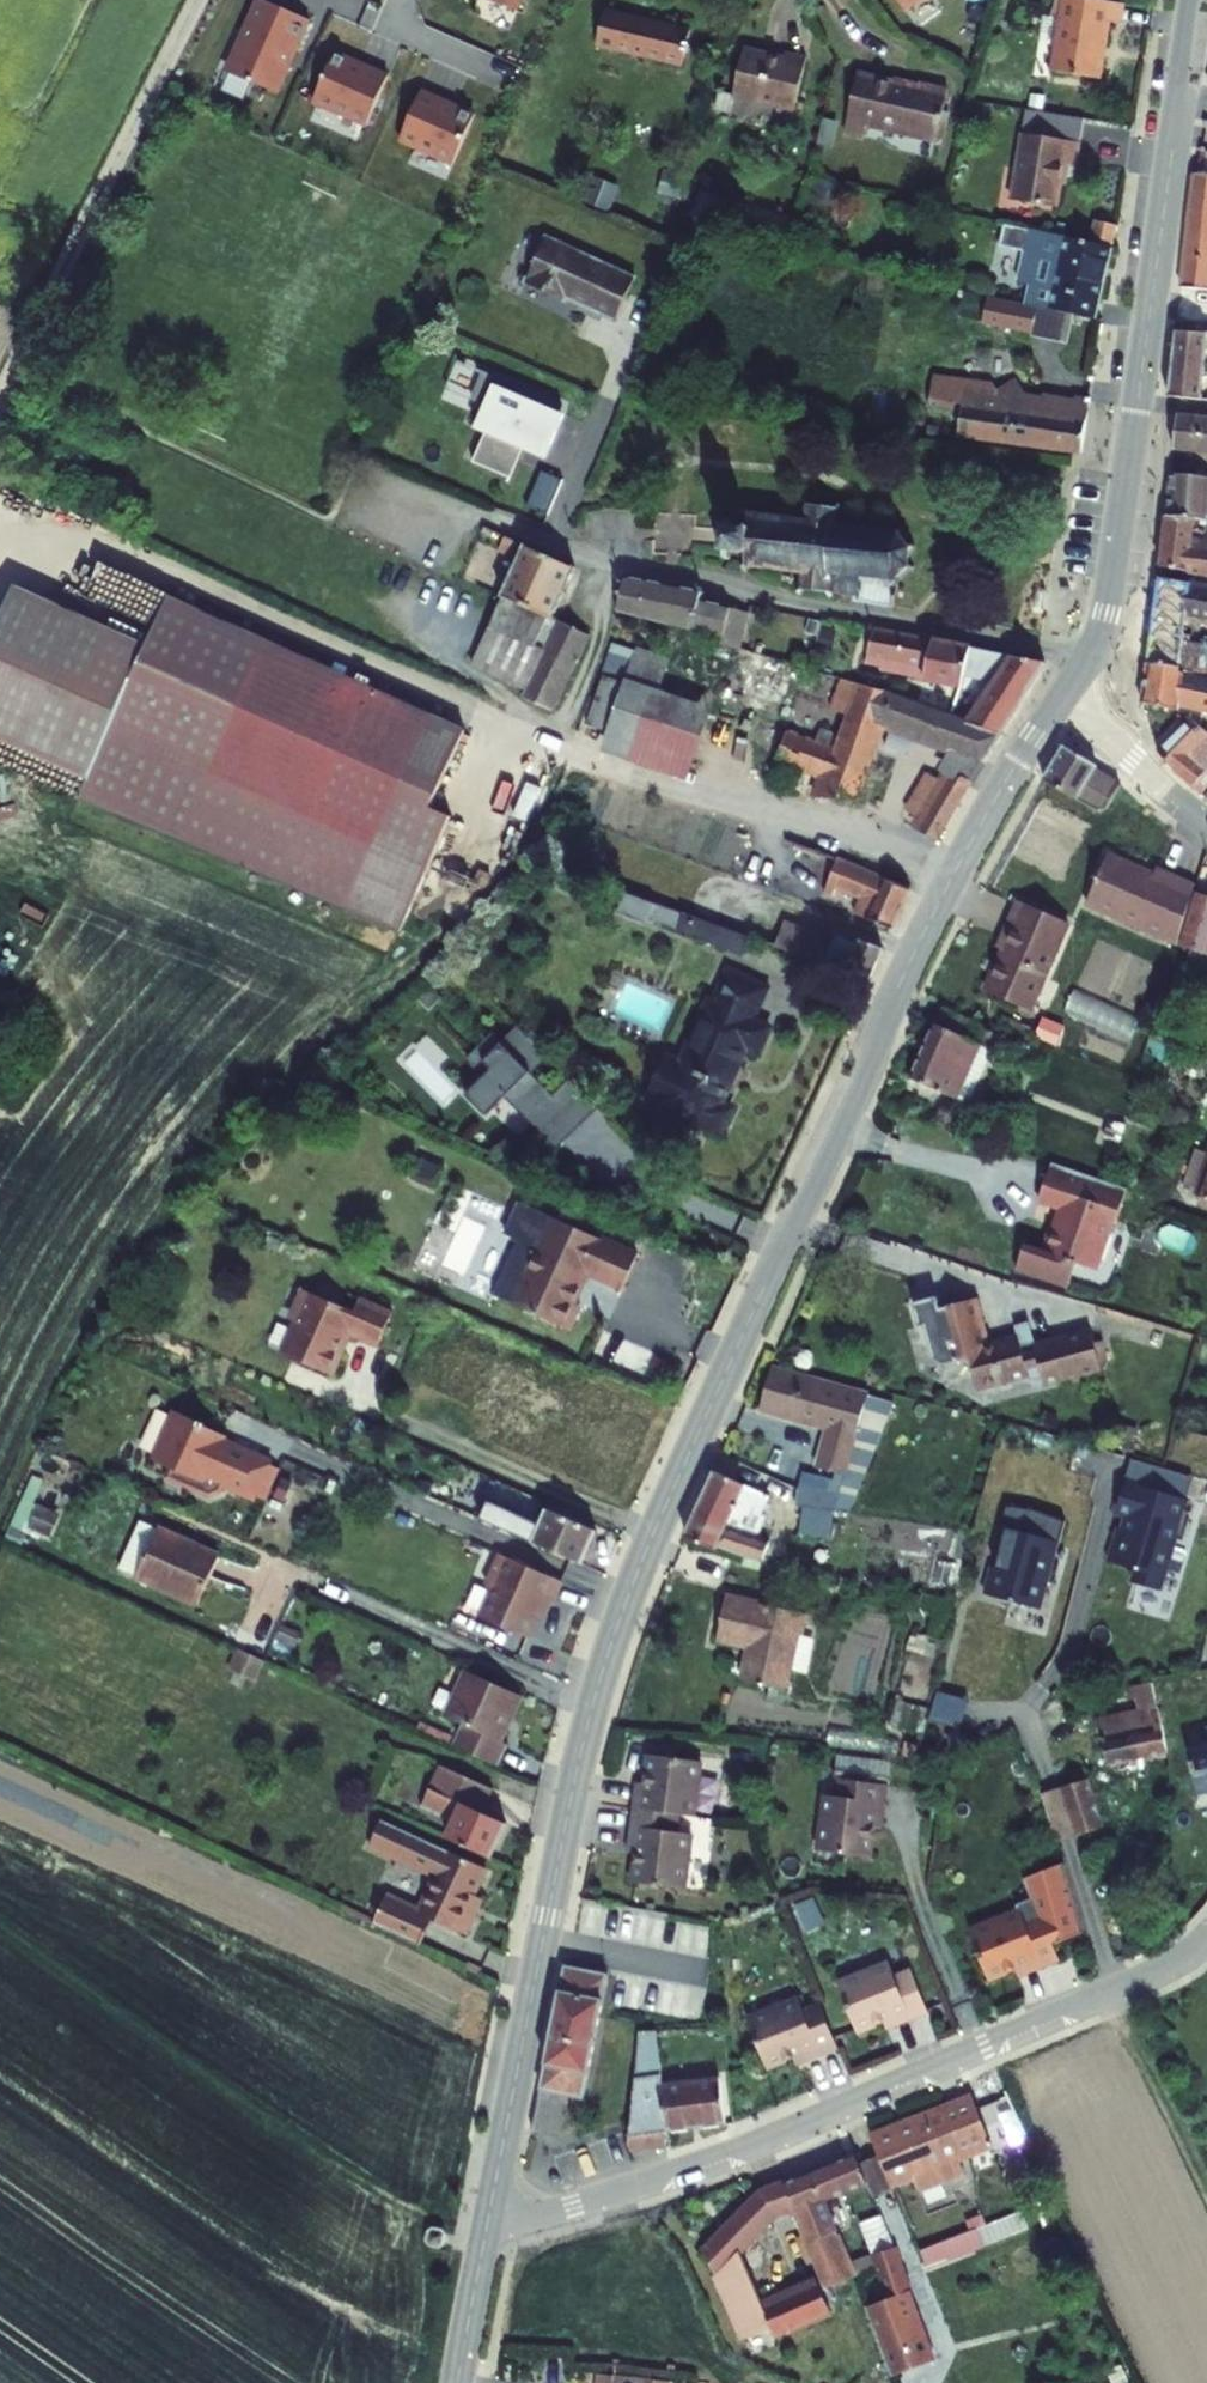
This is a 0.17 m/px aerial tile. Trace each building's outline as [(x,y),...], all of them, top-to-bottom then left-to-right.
[(243,76),(292,96),(303,69),(301,68),(307,55),(309,55),(323,22),(272,0),(271,0),(256,35),(260,36),(243,76)] [(531,10),(535,0),(507,0),(531,10)] [(913,9),(925,0),(906,0),(913,9)] [(1065,71),(1113,78),(1122,20),(1132,22),(1135,2),(1124,0),(1076,0),(1065,71)] [(609,47),(692,65),(700,28),(616,10),(609,47)] [(347,55),(326,105),(380,127),(401,77),(347,55)] [(739,107),(802,120),(816,68),(791,62),(791,67),(750,58),(739,107)] [(868,70),(856,128),(877,133),(880,123),(948,138),(960,87),(932,80),(931,85),(868,70)] [(434,92),(414,142),(468,164),(489,114),(434,92)] [(1119,133),(1134,137),(1137,124),(1122,121),(1119,133)] [(1046,139),(1094,145),(1095,138),(1047,131),(1046,139)] [(1046,139),(1035,205),(1082,212),(1089,165),(1101,168),(1104,147),(1094,145),(1046,139)] [(1205,175),(1194,284),(1206,285),(1206,175),(1205,175)] [(1131,232),(1106,228),(1103,246),(1127,252),(1131,232)] [(1025,243),(1065,253),(1069,238),(1029,229),(1025,243)] [(1065,253),(1076,255),(1080,241),(1069,238),(1065,253)] [(1076,255),(1064,297),(1110,308),(1125,266),(1127,252),(1103,246),(1080,241),(1076,255)] [(562,248),(539,295),(579,313),(581,308),(629,330),(650,290),(562,248)] [(1006,291),(999,322),(1049,334),(1056,305),(1012,293),(1006,291)] [(1189,331),(1182,397),(1193,397),(1206,398),(1206,332),(1189,331)] [(577,406),(499,372),(487,400),(507,409),(503,419),(511,423),(492,465),(527,480),(548,433),(562,439),(577,406)] [(1096,452),(1104,400),(1060,394),(1060,397),(1056,397),(1048,405),(1034,380),(1015,390),(1010,382),(951,375),(946,406),(978,411),(975,437),(1083,450),(1096,452)] [(507,409),(500,406),(490,429),(505,436),(511,423),(503,419),(507,409)] [(580,416),(573,413),(562,439),(548,433),(540,451),(561,460),(580,416)] [(1191,415),(1188,447),(1206,449),(1206,416),(1191,415)] [(1181,516),(1206,519),(1206,474),(1185,472),(1181,516)] [(541,512),(571,525),(586,488),(558,476),(541,512)] [(765,557),(763,567),(818,577),(816,591),(877,596),(876,602),(911,608),(914,580),(927,570),(928,551),(919,536),(857,530),(859,510),(829,508),(828,522),(767,515),(766,528),(745,524),(741,554),(765,557)] [(1176,568),(1206,573),(1206,519),(1181,516),(1176,568)] [(589,568),(522,537),(514,554),(533,563),(518,596),(567,618),(589,568)] [(723,632),(720,642),(740,648),(750,610),(716,602),(718,594),(645,579),(635,610),(723,632)] [(1163,667),(1158,705),(1197,713),(1199,707),(1206,709),(1206,585),(1175,579),(1163,667)] [(180,596),(164,631),(130,616),(125,627),(26,582),(0,640),(0,729),(99,774),(89,796),(355,909),(415,934),(468,818),(447,809),(481,733),(180,596)] [(518,596),(513,607),(598,647),(604,634),(574,621),(572,625),(565,622),(567,618),(518,596)] [(542,689),(538,699),(569,713),(598,647),(513,607),(503,628),(558,652),(542,689)] [(487,664),(542,689),(558,652),(503,628),(487,664)] [(882,658),(881,667),(895,668),(892,683),(922,687),(924,678),(976,687),(986,648),(945,639),(944,642),(886,631),(882,658)] [(678,656),(621,638),(589,739),(616,748),(690,727),(701,697),(669,686),(678,656)] [(1059,663),(986,648),(976,687),(1002,692),(999,701),(993,699),(990,706),(972,701),(965,718),(1015,734),(1059,663)] [(880,679),(892,683),(895,668),(881,667),(880,679)] [(840,780),(834,799),(877,807),(901,733),(983,757),(939,833),(952,841),(987,783),(990,784),(1019,735),(1015,734),(965,718),(878,691),(873,689),(851,751),(801,736),(792,765),(840,780)] [(1176,756),(1206,784),(1206,725),(1206,724),(1176,756)] [(1079,748),(1061,782),(1097,801),(1114,772),(1116,768),(1079,748)] [(1135,784),(1114,772),(1097,801),(1115,811),(1125,808),(1138,787),(1135,784)] [(1106,910),(1195,950),(1206,916),(1206,886),(1189,878),(1186,885),(1176,881),(1129,859),(1106,910)] [(855,860),(838,906),(845,909),(850,898),(853,899),(858,888),(864,891),(863,895),(887,905),(881,919),(905,927),(907,928),(924,889),(855,860)] [(1176,881),(1186,885),(1189,878),(1179,874),(1176,881)] [(671,906),(641,896),(633,917),(663,928),(665,923),(671,906)] [(1017,954),(996,996),(1040,1016),(1084,925),(1034,902),(1023,924),(1030,928),(1017,954)] [(698,916),(671,906),(665,923),(692,932),(698,916)] [(698,916),(692,932),(734,948),(740,931),(698,916)] [(1010,950),(1017,954),(1030,928),(1023,924),(1010,950)] [(873,952),(828,935),(799,925),(791,949),(819,959),(881,982),(895,949),(877,943),(873,952)] [(740,931),(734,948),(759,956),(765,940),(740,931)] [(682,1114),(681,1117),(742,1143),(755,1114),(743,1109),(767,1053),(780,1059),(791,1031),(776,1025),(792,989),(745,969),(731,1003),(726,1001),(698,1068),(687,1063),(668,1108),(682,1114)] [(1132,1037),(1142,1019),(1082,987),(1072,1006),(1132,1037)] [(950,1024),(926,1078),(973,1097),(1002,1031),(986,1025),(988,1020),(962,1009),(954,1026),(950,1024)] [(513,1041),(505,1033),(478,1059),(495,1076),(477,1094),(497,1116),(519,1094),(541,1117),(545,1112),(574,1141),(593,1123),(564,1093),(543,1072),(538,1067),(556,1049),(535,1028),(517,1045),(513,1041)] [(656,1103),(668,1108),(687,1063),(676,1058),(656,1103)] [(1140,1191),(1069,1165),(1055,1202),(1076,1209),(1074,1214),(1075,1218),(1072,1228),(1066,1226),(1057,1250),(1102,1267),(1111,1262),(1123,1228),(1124,1225),(1129,1221),(1140,1191)] [(656,1258),(534,1206),(520,1239),(536,1246),(512,1303),(582,1332),(605,1278),(641,1293),(656,1258)] [(368,1316),(316,1294),(307,1317),(314,1328),(301,1360),(350,1381),(361,1356),(358,1355),(365,1338),(392,1350),(406,1317),(374,1303),(368,1316)] [(974,1369),(982,1400),(1033,1383),(1035,1389),(1048,1385),(1050,1393),(1106,1376),(1104,1369),(1097,1348),(1094,1337),(1037,1355),(1033,1340),(1019,1344),(1019,1348),(994,1356),(979,1310),(944,1320),(941,1309),(918,1316),(924,1340),(929,1338),(939,1372),(949,1377),(974,1369)] [(1016,1335),(1019,1344),(1033,1340),(1030,1331),(1016,1335)] [(1104,1369),(1111,1367),(1104,1346),(1097,1348),(1104,1369)] [(866,1516),(910,1406),(787,1371),(774,1412),(843,1430),(832,1469),(822,1467),(815,1490),(812,1507),(866,1516)] [(215,1426),(186,1414),(166,1464),(181,1470),(177,1480),(220,1499),(231,1494),(235,1484),(255,1492),(268,1461),(228,1444),(232,1437),(214,1429),(215,1426)] [(290,1470),(268,1461),(255,1492),(277,1502),(290,1470)] [(1138,1474),(1135,1487),(1197,1501),(1202,1481),(1140,1464),(1138,1474)] [(723,1495),(701,1538),(731,1551),(734,1545),(779,1561),(782,1551),(790,1553),(793,1542),(743,1526),(750,1509),(774,1521),(783,1501),(731,1477),(723,1495)] [(1135,1487),(1128,1516),(1139,1519),(1135,1535),(1130,1534),(1122,1567),(1151,1574),(1148,1587),(1175,1593),(1188,1540),(1196,1542),(1201,1520),(1193,1518),(1197,1501),(1135,1487)] [(545,1542),(595,1564),(609,1532),(560,1511),(553,1526),(520,1512),(511,1508),(504,1525),(513,1529),(545,1542)] [(814,1536),(844,1541),(847,1522),(817,1516),(814,1536)] [(1043,1521),(1015,1517),(1009,1539),(1013,1540),(1007,1565),(1009,1565),(1006,1580),(1003,1580),(996,1607),(1053,1620),(1059,1591),(1056,1590),(1065,1553),(1070,1554),(1075,1529),(1043,1521)] [(216,1604),(236,1557),(151,1519),(130,1566),(216,1604)] [(583,1584),(522,1558),(509,1589),(515,1591),(502,1621),(550,1641),(566,1602),(574,1605),(583,1584)] [(766,1645),(760,1676),(804,1685),(817,1629),(820,1630),(825,1609),(744,1593),(734,1638),(766,1645)] [(482,1724),(471,1747),(512,1765),(522,1741),(517,1738),(538,1690),(484,1667),(462,1715),(482,1724)] [(965,1722),(969,1694),(939,1690),(935,1718),(965,1722)] [(1096,1715),(1108,1772),(1178,1757),(1164,1691),(1144,1695),(1148,1711),(1155,1710),(1155,1715),(1131,1720),(1128,1708),(1096,1715)] [(649,1793),(646,1812),(693,1818),(708,1820),(715,1765),(662,1758),(657,1794),(649,1793)] [(457,1768),(447,1791),(497,1815),(508,1791),(457,1768)] [(1071,1780),(1078,1813),(1110,1805),(1104,1780),(1103,1773),(1071,1780)] [(418,1778),(409,1798),(470,1826),(464,1841),(506,1861),(521,1826),(497,1815),(447,1791),(418,1778)] [(1055,1784),(1064,1816),(1078,1813),(1071,1780),(1055,1784)] [(901,1792),(854,1787),(852,1805),(838,1803),(831,1858),(884,1864),(889,1828),(897,1829),(901,1792)] [(693,1818),(646,1812),(641,1849),(649,1850),(644,1886),(697,1893),(705,1838),(690,1836),(693,1818)] [(400,1899),(387,1927),(435,1951),(448,1923),(479,1937),(488,1917),(484,1915),(490,1903),(485,1901),(500,1870),(396,1822),(384,1849),(448,1878),(433,1910),(416,1902),(415,1905),(400,1899)] [(1030,1917),(978,1937),(998,1987),(1032,1974),(1035,1981),(1069,1968),(1052,1924),(1036,1930),(1030,1917)] [(564,1967),(531,2127),(554,2132),(562,2096),(583,2101),(610,1976),(564,1967)] [(899,1968),(847,1988),(866,2037),(900,2024),(903,2032),(938,2019),(921,1975),(904,1981),(899,1968)] [(849,2053),(832,2009),(815,2016),(810,2002),(758,2022),(777,2072),(811,2059),(814,2067),(849,2053)] [(673,2022),(657,2019),(654,2042),(651,2073),(676,2071),(673,2022)] [(651,2073),(644,2129),(642,2143),(681,2140),(680,2127),(690,2126),(738,2120),(735,2073),(676,2077),(676,2071),(651,2073)] [(994,2146),(973,2093),(874,2132),(882,2152),(897,2184),(919,2176),(924,2188),(963,2172),(958,2160),(994,2146)] [(862,2161),(858,2152),(787,2180),(799,2207),(800,2206),(815,2243),(841,2230),(854,2225),(840,2190),(870,2179),(862,2161)] [(897,2184),(882,2152),(862,2161),(870,2179),(877,2194),(897,2184)] [(776,2216),(798,2207),(786,2181),(765,2189),(776,2216)] [(698,2227),(716,2243),(754,2201),(735,2185),(698,2227)] [(776,2216),(765,2189),(754,2201),(716,2243),(710,2250),(721,2277),(744,2251),(776,2216)] [(1022,2208),(924,2247),(931,2265),(1029,2227),(1022,2208)] [(886,2212),(863,2219),(872,2246),(894,2239),(886,2212)] [(428,2244),(444,2246),(446,2231),(430,2229),(428,2244)] [(856,2269),(841,2230),(815,2243),(830,2280),(856,2269)] [(768,2305),(744,2251),(721,2277),(748,2340),(777,2327),(768,2305)] [(942,2338),(912,2257),(886,2266),(878,2270),(908,2350),(942,2338)] [(835,2313),(823,2283),(768,2305),(777,2327),(781,2335),(835,2313)]
